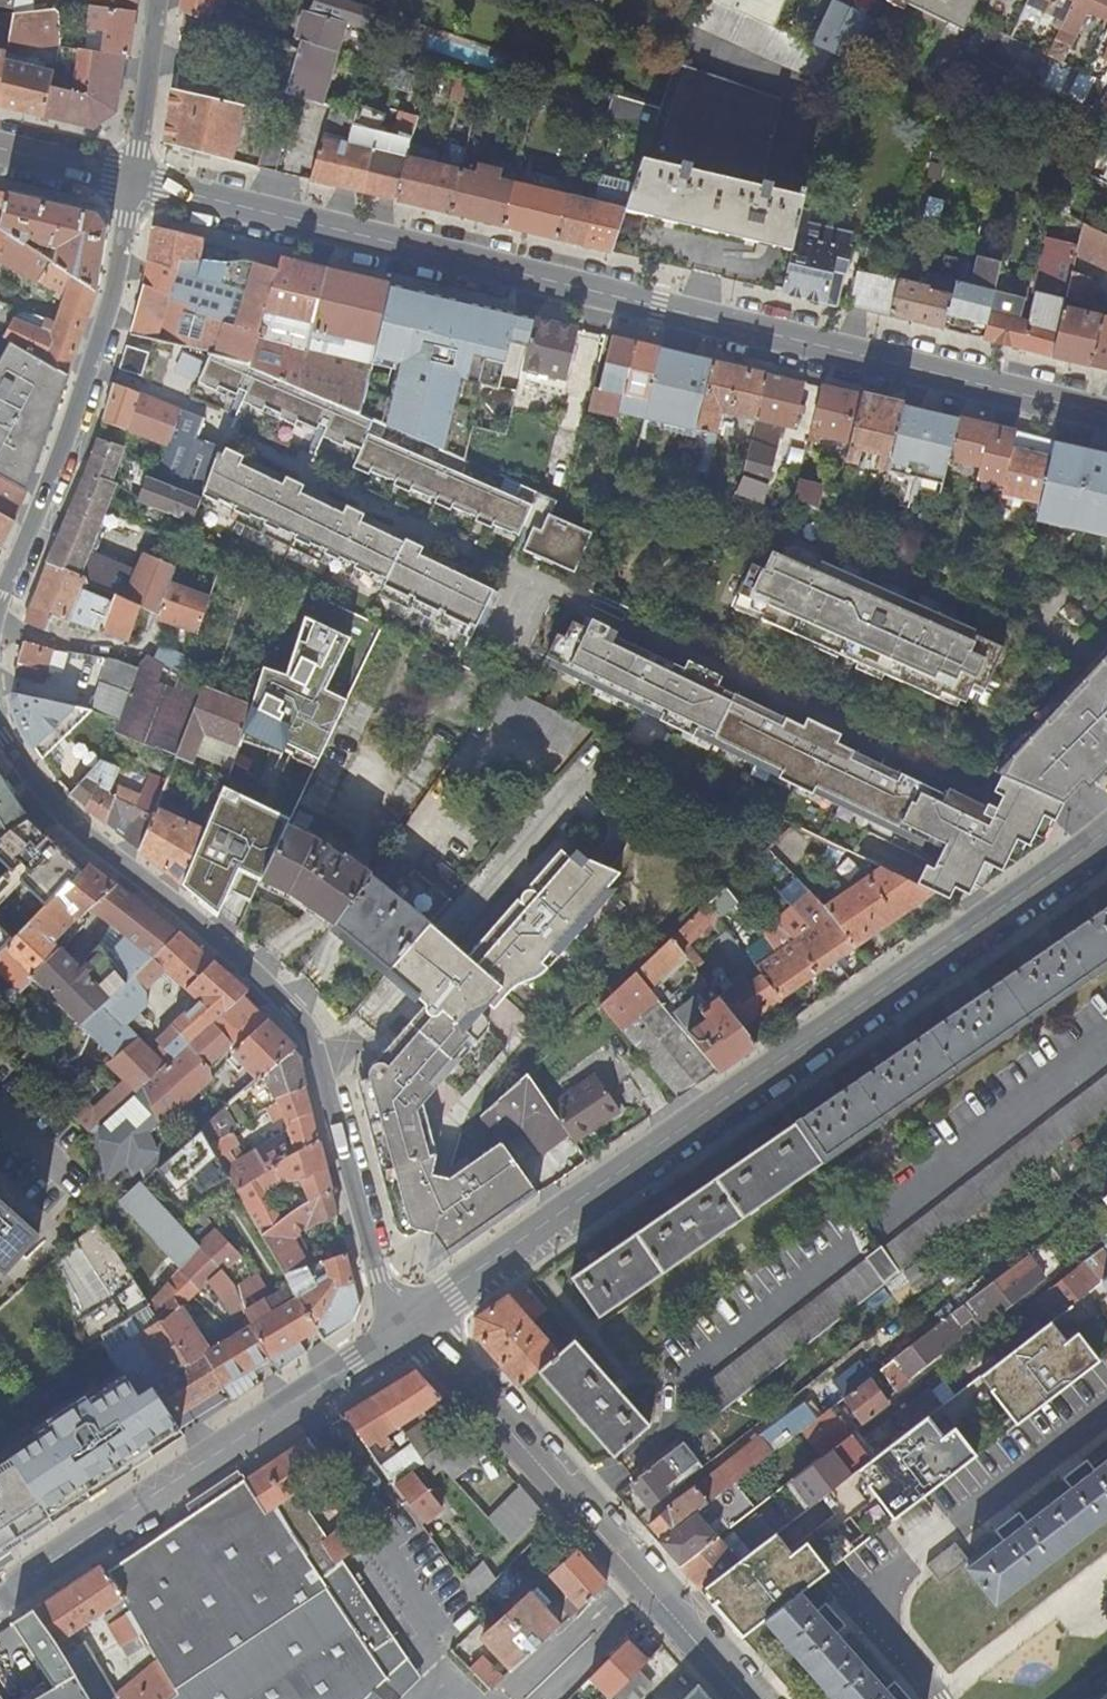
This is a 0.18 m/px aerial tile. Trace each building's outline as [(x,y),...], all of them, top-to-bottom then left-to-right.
[(14,9),(14,0),(0,0),(0,5),(14,9)] [(14,9),(14,15),(38,14),(35,0),(14,0),(14,9)] [(181,10),(187,13),(208,20),(212,0),(182,0),(181,10)] [(208,20),(214,22),(215,22),(220,0),(212,0),(208,20)] [(287,46),(297,50),(279,90),(306,98),(321,103),(345,24),(366,31),(374,8),(350,0),(315,0),(301,41),(290,38),(287,46)] [(832,53),(813,44),(774,26),(716,0),(696,0),(688,24),(819,82),(832,53)] [(774,26),(785,0),(716,0),(774,26)] [(774,26),(813,44),(832,2),(833,0),(785,0),(774,26)] [(845,8),(866,18),(868,11),(871,12),(876,0),(848,0),(845,8)] [(971,34),(965,48),(1096,109),(1105,91),(1106,86),(1106,81),(1095,76),(1060,60),(1047,53),(1022,42),(1010,36),(969,17),(978,0),(902,0),(971,34)] [(969,17),(1010,36),(1018,19),(1028,0),(978,0),(969,17)] [(1099,18),(1106,22),(1106,0),(1028,0),(1018,19),(1030,25),(1038,9),(1056,17),(1052,25),(1058,28),(1047,53),(1060,60),(1067,46),(1068,47),(1074,35),(1076,35),(1087,12),(1099,18)] [(845,8),(832,2),(813,44),(832,53),(855,63),(877,15),(871,12),(868,11),(866,18),(845,8)] [(130,55),(135,12),(91,6),(88,27),(106,29),(104,53),(130,55)] [(1030,25),(1022,42),(1047,53),(1058,28),(1052,25),(1056,17),(1038,9),(1030,25)] [(1060,60),(1095,76),(1102,61),(1100,60),(1106,44),(1106,31),(1104,30),(1104,29),(1096,25),(1099,18),(1087,12),(1076,35),(1074,35),(1068,47),(1067,46),(1060,60)] [(60,42),(58,13),(38,14),(14,15),(13,23),(8,48),(60,42)] [(208,42),(214,22),(208,20),(187,13),(184,34),(208,42)] [(5,63),(8,48),(13,23),(14,15),(0,16),(0,88),(5,63)] [(1099,18),(1096,25),(1104,29),(1106,23),(1106,22),(1099,18)] [(1030,25),(1018,19),(1010,36),(1022,42),(1030,25)] [(1100,60),(1102,61),(1095,76),(1106,81),(1106,44),(1100,60)] [(88,75),(91,52),(91,51),(80,49),(78,74),(88,75)] [(123,56),(91,52),(88,75),(78,74),(77,75),(75,92),(51,87),(44,116),(94,128),(117,112),(123,56)] [(782,100),(675,62),(675,63),(660,107),(651,131),(634,181),(624,210),(791,249),(794,235),(797,223),(802,202),(804,191),(805,189),(799,187),(797,195),(771,188),(772,181),(764,179),(782,100)] [(5,63),(0,88),(0,106),(44,116),(51,87),(54,74),(5,63)] [(225,84),(179,73),(176,90),(171,89),(164,143),(188,149),(190,150),(230,160),(242,107),(238,106),(242,88),(225,84)] [(225,84),(242,88),(244,80),(226,76),(225,84)] [(462,103),(467,81),(456,78),(451,101),(462,103)] [(291,151),(306,98),(279,90),(278,89),(259,166),(275,170),(282,142),(291,151)] [(604,117),(651,131),(660,107),(611,93),(604,117)] [(331,106),(309,178),(335,185),(348,144),(353,125),(356,115),(356,114),(331,106)] [(398,136),(353,125),(348,144),(393,155),(398,136)] [(393,155),(348,144),(335,185),(398,200),(406,161),(411,146),(412,140),(398,136),(393,155)] [(448,162),(436,160),(425,206),(452,212),(462,171),(467,149),(452,145),(448,162)] [(438,153),(411,146),(406,161),(398,200),(425,206),(436,160),(438,153)] [(481,175),(462,171),(452,212),(479,219),(490,171),(482,170),(481,175)] [(497,173),(490,171),(479,219),(506,225),(515,184),(495,179),(497,173)] [(634,181),(601,174),(596,197),(585,244),(611,250),(624,210),(634,181)] [(536,189),(515,184),(506,225),(532,231),(542,185),(537,183),(536,189)] [(550,186),(542,185),(532,231),(558,237),(567,196),(549,192),(550,186)] [(1001,199),(1014,204),(1017,192),(1004,186),(1001,199)] [(812,193),(804,191),(802,202),(810,203),(812,193)] [(9,234),(25,245),(29,238),(41,246),(59,251),(53,264),(95,292),(97,287),(107,230),(97,215),(0,192),(0,227),(9,234)] [(587,201),(567,196),(558,237),(585,244),(596,197),(588,196),(587,201)] [(1062,219),(1062,214),(1054,210),(1046,246),(1035,294),(1045,297),(1048,285),(1046,285),(1056,241),(1078,246),(1084,224),(1062,219)] [(840,233),(797,223),(794,235),(838,245),(840,233)] [(1106,268),(1106,235),(1084,224),(1078,246),(1076,254),(1106,268)] [(9,234),(0,227),(0,251),(9,234)] [(202,255),(202,240),(152,228),(147,261),(177,270),(180,260),(209,261),(209,255),(202,255)] [(49,261),(40,255),(25,245),(9,234),(0,251),(0,262),(37,282),(49,261)] [(840,245),(838,245),(794,235),(791,249),(782,290),(825,300),(830,279),(830,276),(832,268),(834,269),(840,245)] [(29,238),(25,245),(40,255),(49,261),(53,264),(59,251),(41,246),(29,238)] [(241,249),(202,240),(202,255),(209,255),(209,261),(241,261),(241,260),(241,249)] [(1045,297),(1035,294),(1028,322),(1023,347),(1052,354),(1063,308),(1065,298),(1072,273),(1076,254),(1078,246),(1056,241),(1046,285),(1048,285),(1045,297)] [(241,249),(241,260),(247,260),(279,268),(281,259),(241,249)] [(298,319),(310,265),(281,259),(279,268),(280,269),(268,312),(298,319)] [(228,325),(261,335),(268,312),(280,269),(279,268),(247,260),(241,260),(241,261),(209,261),(180,260),(177,270),(147,261),(144,286),(171,292),(194,306),(228,325)] [(947,314),(986,324),(989,312),(1000,266),(978,261),(972,286),(967,285),(972,263),(959,260),(954,282),(947,314)] [(49,261),(37,282),(65,297),(56,325),(50,323),(48,327),(25,320),(23,324),(14,319),(3,337),(24,349),(69,374),(95,292),(53,264),(49,261)] [(391,285),(345,274),(326,269),(310,265),(298,319),(296,324),(312,328),(338,335),(377,344),(391,285)] [(857,271),(849,306),(890,316),(898,281),(857,271)] [(1097,279),(1072,273),(1065,298),(1092,304),(1097,279)] [(919,284),(898,279),(898,281),(890,316),(944,328),(947,314),(954,282),(927,275),(926,280),(921,279),(919,284)] [(534,318),(391,285),(377,344),(372,365),(371,368),(406,376),(394,428),(441,450),(453,455),(470,390),(504,396),(509,373),(521,376),(522,369),(534,318)] [(372,365),(292,346),(260,339),(261,335),(228,325),(194,306),(171,292),(144,286),(142,293),(130,334),(212,354),(251,363),(251,365),(256,367),(255,369),(361,414),(371,368),(372,365)] [(1063,308),(1052,354),(1079,361),(1106,367),(1106,318),(1100,317),(1101,308),(1095,307),(1094,315),(1063,308)] [(292,346),(296,324),(298,319),(268,312),(261,335),(260,339),(292,346)] [(1028,322),(989,312),(986,324),(983,338),(1023,347),(1028,322)] [(564,379),(568,366),(569,358),(576,328),(534,318),(522,369),(564,379)] [(296,324),(292,346),(372,365),(377,344),(338,335),(312,328),(296,324)] [(600,387),(624,393),(635,342),(611,336),(600,387)] [(28,492),(50,431),(69,374),(9,341),(0,360),(0,477),(28,492)] [(624,393),(649,399),(660,350),(660,348),(635,342),(624,393)] [(127,346),(120,369),(143,376),(150,353),(127,346)] [(660,350),(649,399),(645,413),(644,418),(696,428),(711,367),(695,363),(696,359),(660,350)] [(551,515),(557,500),(521,485),(515,499),(462,476),(468,462),(453,455),(441,450),(435,464),(381,440),(387,426),(361,414),(255,369),(256,367),(251,365),(251,363),(212,354),(199,384),(361,451),(358,458),(374,465),(372,470),(392,478),(392,477),(398,480),(400,477),(415,483),(413,487),(432,496),(433,495),(439,498),(440,495),(455,502),(453,505),(473,514),(473,513),(480,516),(481,513),(496,520),(494,524),(514,532),(514,531),(521,534),(524,526),(533,530),(524,548),(529,550),(530,548),(565,563),(581,527),(551,515)] [(756,421),(767,373),(712,360),(712,363),(711,367),(696,428),(687,470),(707,474),(722,414),(756,421)] [(564,379),(522,369),(521,376),(519,382),(561,392),(564,379)] [(799,406),(805,382),(767,373),(756,421),(751,442),(743,477),(735,496),(760,502),(773,450),(772,449),(778,426),(794,429),(798,412),(803,413),(804,408),(799,406)] [(168,446),(157,481),(202,499),(218,456),(220,450),(194,441),(201,422),(202,421),(115,384),(103,422),(168,446)] [(860,395),(822,386),(813,420),(808,439),(819,441),(821,436),(850,442),(860,400),(860,395)] [(624,393),(600,387),(596,399),(621,405),(624,393)] [(649,399),(624,393),(621,405),(620,407),(645,413),(649,399)] [(879,456),(876,467),(888,470),(902,407),(903,405),(861,395),(860,400),(850,442),(846,459),(856,461),(858,451),(865,448),(874,450),(879,456)] [(949,458),(957,420),(902,407),(888,470),(887,470),(916,477),(943,484),(949,458)] [(979,465),(976,480),(1003,486),(1016,432),(958,418),(957,420),(949,458),(979,465)] [(1001,493),(1008,494),(1040,503),(1054,441),(1016,432),(1003,486),(1002,492),(1001,493)] [(123,519),(127,509),(110,502),(115,490),(117,482),(113,481),(124,450),(122,449),(98,441),(88,473),(48,564),(49,564),(89,579),(88,584),(141,607),(159,615),(170,585),(178,561),(172,559),(171,564),(145,554),(138,573),(90,554),(100,527),(123,536),(129,522),(123,519)] [(1054,441),(1040,503),(1038,513),(1067,520),(1066,527),(1091,532),(1092,525),(1106,529),(1106,454),(1054,441)] [(117,482),(115,490),(124,493),(133,458),(124,450),(113,481),(117,482)] [(249,471),(218,456),(202,499),(200,504),(381,592),(379,595),(471,639),(494,591),(438,564),(429,560),(403,547),(404,543),(378,531),(370,527),(318,503),(310,499),(258,475),(249,471)] [(358,458),(355,465),(371,473),(372,470),(374,465),(358,458)] [(146,483),(140,500),(155,506),(194,522),(200,504),(202,499),(157,481),(150,478),(151,474),(139,463),(134,478),(146,483)] [(253,464),(249,471),(258,475),(261,468),(253,464)] [(888,470),(876,467),(875,474),(886,478),(887,470),(888,470)] [(916,477),(887,470),(886,478),(885,480),(913,487),(916,477)] [(0,477),(0,549),(4,551),(28,492),(0,477)] [(396,484),(411,490),(413,487),(415,483),(400,477),(398,480),(396,484)] [(916,477),(913,487),(941,493),(943,484),(916,477)] [(975,485),(1002,492),(1003,486),(976,480),(975,485)] [(821,486),(798,482),(793,499),(816,508),(821,486)] [(313,493),(310,499),(318,503),(321,496),(313,493)] [(1008,494),(1001,493),(999,503),(1005,504),(1008,494)] [(453,505),(455,502),(440,495),(439,498),(437,502),(452,508),(453,505)] [(478,520),(493,527),(494,524),(496,520),(481,513),(480,516),(478,520)] [(1038,513),(1036,520),(1066,527),(1067,520),(1038,513)] [(373,520),(370,527),(378,531),(381,524),(373,520)] [(1091,532),(1106,536),(1106,529),(1092,525),(1091,532)] [(988,684),(1005,648),(974,634),(976,630),(959,623),(957,627),(930,615),(932,610),(902,597),(899,604),(880,595),(883,589),(822,562),(821,565),(792,552),(789,560),(773,553),(765,570),(752,564),(739,594),(740,595),(754,601),(750,608),(764,615),(762,619),(817,644),(820,639),(842,649),(857,656),(855,661),(939,698),(942,692),(961,701),(966,703),(972,690),(977,679),(988,684)] [(429,560),(438,564),(441,557),(433,553),(429,560)] [(59,616),(79,624),(92,629),(124,640),(128,641),(141,607),(88,584),(89,579),(49,564),(33,607),(59,616)] [(159,615),(178,621),(184,624),(200,630),(210,599),(170,585),(159,615)] [(899,604),(902,597),(883,589),(880,595),(899,604)] [(734,607),(762,619),(764,615),(750,608),(754,601),(740,595),(734,607)] [(26,624),(46,631),(51,621),(56,623),(59,616),(33,607),(26,624)] [(957,627),(959,623),(932,610),(930,615),(957,627)] [(1016,818),(1015,817),(996,808),(987,804),(986,806),(985,807),(948,789),(945,794),(900,773),(897,780),(850,758),(854,750),(836,742),(840,736),(806,719),(801,728),(784,719),(780,727),(730,702),(733,695),(716,687),(721,679),(686,663),(682,671),(672,666),(668,673),(603,642),(608,630),(590,622),(587,627),(572,620),(565,636),(557,633),(547,657),(662,713),(659,720),(692,736),(696,729),(780,770),(777,777),(810,793),(814,785),(942,848),(966,860),(978,865),(979,865),(980,865),(981,865),(982,865),(984,864),(985,864),(987,863),(1017,841),(1019,840),(1020,838),(1022,835),(1022,833),(1023,831),(1023,829),(1023,827),(1022,825),(1021,823),(1020,821),(1018,819),(1016,818)] [(51,621),(46,631),(52,634),(56,623),(51,621)] [(298,746),(321,757),(343,712),(348,701),(326,690),(351,638),(315,621),(310,631),(307,643),(300,641),(289,676),(265,668),(252,706),(243,732),(258,737),(259,739),(283,749),(284,750),(288,742),(298,746)] [(91,632),(92,629),(79,624),(78,628),(91,632)] [(842,649),(820,639),(817,644),(816,648),(838,658),(839,654),(842,649)] [(46,672),(43,683),(48,684),(51,670),(56,649),(25,642),(19,664),(46,672)] [(56,649),(51,670),(64,674),(70,652),(56,649)] [(839,654),(855,661),(857,656),(842,649),(839,654)] [(157,747),(184,679),(146,658),(142,670),(120,724),(117,731),(157,747)] [(1084,683),(1078,677),(994,772),(994,773),(1055,800),(1063,803),(1075,776),(1088,783),(1106,762),(1106,659),(1084,683)] [(109,660),(91,714),(120,724),(142,670),(125,664),(109,660)] [(46,672),(19,664),(16,677),(43,683),(46,672)] [(210,677),(205,688),(213,691),(217,679),(210,677)] [(184,679),(157,747),(177,756),(205,688),(184,679)] [(984,695),(988,684),(977,679),(972,690),(984,695)] [(503,687),(488,719),(567,757),(581,725),(503,687)] [(193,763),(197,755),(206,733),(238,746),(243,732),(252,706),(213,691),(205,688),(177,756),(193,763)] [(942,692),(939,698),(958,707),(961,701),(942,692)] [(43,760),(91,714),(72,707),(13,696),(11,703),(21,730),(43,760)] [(197,755),(229,768),(238,746),(206,733),(197,755)] [(298,746),(294,755),(316,765),(321,757),(298,746)] [(163,788),(147,781),(140,798),(113,787),(120,771),(98,762),(71,794),(85,807),(94,790),(137,809),(152,815),(157,802),(163,788)] [(28,816),(0,774),(0,837),(28,816)] [(147,781),(163,788),(166,783),(149,776),(147,781)] [(240,793),(222,785),(219,793),(218,796),(203,831),(182,884),(203,901),(219,913),(231,890),(250,902),(252,899),(260,882),(289,823),(291,817),(240,794),(240,793)] [(120,814),(132,821),(137,809),(94,790),(85,807),(85,809),(113,830),(120,814)] [(138,848),(166,871),(186,822),(174,816),(176,811),(157,802),(152,815),(138,848)] [(132,821),(124,839),(138,850),(138,848),(152,815),(137,809),(132,821)] [(0,837),(0,858),(11,870),(23,883),(46,909),(55,899),(68,886),(72,888),(84,871),(28,816),(0,837)] [(166,871),(182,884),(203,831),(186,822),(166,871)] [(342,856),(289,823),(260,882),(290,893),(334,924),(371,872),(344,854),(342,856)] [(370,1091),(359,1095),(364,1115),(411,1057),(432,1031),(471,991),(484,978),(493,970),(494,970),(518,946),(551,913),(583,881),(601,862),(590,859),(577,848),(570,855),(561,848),(470,956),(459,968),(466,974),(448,995),(440,989),(428,1004),(372,1069),(369,1074),(369,1081),(370,1091)] [(948,899),(966,860),(942,848),(934,863),(932,868),(924,864),(915,883),(934,892),(948,899)] [(619,867),(601,862),(583,881),(551,913),(518,946),(494,970),(493,970),(484,978),(471,991),(432,1031),(411,1057),(364,1115),(388,1198),(433,1156),(436,1153),(440,1135),(434,1114),(429,1115),(422,1101),(488,1025),(489,1020),(487,1016),(485,1013),(481,1009),(501,985),(508,991),(518,984),(536,975),(540,971),(610,890),(605,885),(619,867)] [(152,957),(178,932),(128,893),(89,863),(84,871),(72,888),(68,886),(55,899),(74,916),(76,917),(77,916),(89,907),(127,937),(152,957)] [(915,883),(881,867),(850,889),(825,906),(855,946),(934,892),(915,883)] [(453,900),(443,893),(427,879),(415,869),(395,893),(373,875),(336,926),(390,972),(432,924),(453,900)] [(427,879),(443,893),(451,883),(434,869),(427,879)] [(0,882),(0,908),(23,883),(11,870),(0,882)] [(1099,899),(1104,908),(1046,948),(1040,940),(1026,949),(1032,958),(974,998),(968,989),(953,999),(959,1008),(900,1048),(894,1039),(879,1050),(886,1059),(828,1098),(822,1089),(807,1100),(813,1109),(795,1121),(824,1161),(1106,965),(1106,894),(1099,899)] [(4,969),(26,990),(38,978),(47,988),(43,992),(49,999),(36,1010),(55,1032),(73,1016),(93,996),(119,971),(110,957),(102,944),(79,968),(54,941),(74,916),(55,899),(46,909),(14,943),(0,956),(0,966),(4,969)] [(687,947),(710,925),(717,918),(715,916),(706,905),(671,938),(683,953),(687,958),(696,970),(701,966),(703,965),(687,947)] [(855,946),(825,906),(783,930),(793,942),(817,971),(855,946)] [(79,968),(102,944),(93,931),(77,916),(76,917),(74,916),(54,941),(79,968)] [(720,936),(726,930),(717,918),(710,925),(720,936)] [(432,924),(390,972),(428,1004),(440,989),(448,995),(466,974),(459,968),(470,956),(432,924)] [(703,965),(701,966),(710,976),(704,980),(714,992),(718,997),(743,980),(745,979),(714,941),(720,936),(710,925),(687,947),(703,965)] [(14,943),(0,927),(0,956),(14,943)] [(726,930),(720,936),(714,941),(745,979),(758,970),(756,967),(749,958),(726,930)] [(782,949),(793,942),(783,930),(772,937),(776,943),(782,949)] [(63,1106),(89,1132),(91,1133),(143,1087),(243,996),(248,992),(178,932),(152,957),(103,1004),(81,1024),(118,1052),(108,1062),(127,1080),(98,1110),(77,1091),(63,1106)] [(127,937),(110,957),(119,971),(93,996),(103,1004),(152,957),(127,937)] [(648,986),(672,963),(683,953),(671,938),(670,939),(636,971),(648,986)] [(782,949),(776,943),(770,948),(774,954),(756,967),(758,970),(762,975),(779,997),(817,971),(793,942),(782,949)] [(765,947),(749,958),(756,967),(774,954),(770,948),(765,947)] [(676,968),(687,958),(683,953),(672,963),(676,968)] [(661,982),(676,968),(672,963),(648,986),(652,991),(661,982)] [(701,966),(696,970),(704,980),(710,976),(701,966)] [(758,970),(745,979),(743,980),(747,985),(762,975),(758,970)] [(619,1028),(655,994),(652,991),(648,986),(636,971),(618,987),(599,1004),(619,1028)] [(747,985),(743,980),(718,997),(741,1026),(781,999),(779,997),(762,975),(747,985)] [(672,997),(661,982),(652,991),(655,994),(717,1070),(722,1066),(756,1043),(741,1026),(718,997),(714,992),(708,997),(710,1001),(698,1010),(691,1000),(676,1011),(667,1000),(672,997)] [(655,994),(619,1028),(679,1097),(717,1070),(655,994)] [(73,1016),(81,1024),(103,1004),(93,996),(73,1016)] [(143,1087),(174,1155),(177,1152),(182,1147),(174,1128),(238,1070),(240,1072),(246,1067),(254,1074),(249,1079),(254,1084),(292,1050),(295,1047),(243,996),(143,1087)] [(299,1057),(292,1050),(254,1084),(248,1089),(262,1109),(270,1104),(277,1099),(275,1096),(305,1083),(299,1057)] [(174,1128),(182,1147),(204,1128),(222,1112),(248,1089),(254,1084),(249,1079),(254,1074),(246,1067),(240,1072),(238,1070),(174,1128)] [(545,1150),(568,1133),(550,1107),(533,1083),(525,1072),(480,1114),(500,1139),(525,1122),(545,1150)] [(884,1248),(900,1271),(901,1273),(1106,1112),(1106,1074),(1095,1084),(884,1248)] [(575,1142),(620,1110),(595,1075),(568,1095),(550,1107),(568,1133),(575,1142)] [(597,1075),(595,1075),(620,1110),(621,1109),(597,1075)] [(235,1161),(223,1138),(213,1145),(239,1191),(319,1141),(305,1086),(305,1083),(275,1096),(277,1099),(270,1104),(277,1120),(284,1116),(288,1128),(244,1155),(235,1161)] [(166,1162),(174,1155),(143,1087),(91,1133),(89,1132),(94,1182),(131,1147),(146,1180),(166,1162)] [(232,1129),(222,1112),(204,1128),(213,1145),(223,1138),(232,1132),(233,1131),(232,1129)] [(599,1317),(824,1161),(795,1121),(571,1277),(599,1317)] [(541,1153),(545,1150),(525,1122),(500,1139),(505,1147),(525,1132),(541,1153)] [(245,1129),(242,1123),(238,1125),(232,1129),(233,1131),(232,1132),(223,1138),(235,1161),(244,1155),(234,1137),(245,1129)] [(505,1147),(500,1139),(444,1179),(443,1181),(442,1185),(443,1189),(444,1192),(436,1232),(452,1253),(539,1193),(505,1147)] [(304,1183),(312,1199),(331,1186),(319,1141),(239,1191),(263,1232),(288,1215),(284,1210),(279,1213),(274,1205),(281,1200),(275,1191),(281,1187),(304,1183)] [(421,1219),(436,1153),(433,1156),(388,1198),(394,1220),(395,1225),(416,1210),(421,1219)] [(143,1182),(225,1269),(242,1252),(219,1228),(216,1215),(166,1162),(146,1180),(143,1182)] [(225,1269),(143,1182),(142,1183),(138,1188),(136,1193),(134,1198),(134,1205),(136,1213),(177,1274),(152,1304),(191,1363),(205,1355),(222,1385),(251,1368),(270,1356),(252,1326),(236,1335),(232,1329),(207,1344),(183,1306),(210,1281),(232,1312),(246,1307),(240,1290),(239,1284),(225,1269)] [(315,1262),(299,1233),(309,1225),(311,1226),(337,1212),(331,1186),(312,1199),(288,1215),(263,1232),(285,1272),(310,1264),(315,1262)] [(3,1270),(3,1271),(5,1273),(40,1235),(38,1233),(37,1233),(12,1210),(15,1207),(10,1202),(4,1197),(0,1200),(0,1267),(3,1270)] [(417,1230),(421,1219),(416,1210),(395,1225),(400,1231),(407,1233),(413,1233),(417,1230)] [(137,1333),(113,1352),(128,1373),(143,1394),(152,1388),(172,1417),(188,1407),(222,1385),(205,1355),(191,1363),(152,1304),(99,1222),(80,1239),(114,1295),(137,1333)] [(1098,1252),(1106,1263),(1106,1245),(1098,1252)] [(883,1284),(900,1271),(884,1248),(883,1247),(696,1392),(714,1418),(726,1409),(747,1393),(884,1287),(883,1284)] [(285,1272),(293,1286),(275,1297),(262,1276),(240,1290),(246,1307),(252,1326),(270,1356),(317,1328),(323,1340),(354,1320),(360,1304),(347,1252),(328,1258),(328,1273),(324,1276),(323,1275),(316,1279),(310,1264),(285,1272)] [(1038,1282),(1022,1261),(881,1371),(898,1392),(911,1382),(908,1377),(971,1327),(968,1323),(976,1316),(983,1326),(1038,1282)] [(1073,1271),(1067,1276),(1083,1296),(1089,1292),(1085,1286),(1079,1279),(1073,1271)] [(1039,1297),(1055,1318),(1083,1296),(1067,1276),(1039,1297)] [(529,1323),(547,1308),(527,1284),(477,1319),(475,1336),(520,1386),(537,1371),(556,1354),(529,1323)] [(103,1338),(113,1352),(137,1333),(114,1295),(88,1317),(103,1338)] [(978,1378),(1016,1426),(1098,1362),(1076,1334),(1064,1343),(1049,1323),(978,1378)] [(830,1331),(786,1366),(802,1385),(846,1352),(830,1331)] [(649,1425),(573,1339),(556,1354),(537,1371),(611,1457),(649,1425)] [(251,1368),(222,1385),(232,1401),(254,1386),(250,1380),(256,1376),(251,1368)] [(419,1414),(442,1399),(417,1370),(375,1397),(394,1429),(414,1417),(418,1423),(423,1419),(419,1414)] [(845,1399),(865,1424),(892,1404),(888,1400),(898,1392),(881,1371),(845,1399)] [(54,1520),(50,1515),(88,1488),(93,1494),(138,1464),(133,1459),(180,1428),(172,1417),(152,1388),(143,1394),(128,1373),(0,1458),(0,1557),(54,1520)] [(930,1391),(902,1412),(914,1427),(927,1417),(941,1407),(930,1391)] [(754,1402),(747,1393),(726,1409),(734,1418),(754,1402)] [(369,1446),(394,1429),(375,1397),(347,1415),(369,1446)] [(850,1436),(830,1410),(818,1419),(804,1429),(801,1432),(821,1458),(850,1436)] [(899,1415),(910,1431),(914,1427),(902,1412),(899,1415)] [(800,1423),(804,1429),(818,1419),(813,1413),(800,1423)] [(893,1520),(977,1457),(954,1428),(943,1437),(927,1417),(914,1427),(910,1431),(856,1472),(893,1520)] [(486,1449),(488,1448),(465,1423),(464,1424),(486,1449)] [(480,1455),(486,1449),(464,1424),(457,1430),(480,1455)] [(419,1431),(408,1438),(414,1447),(424,1439),(419,1431)] [(650,1525),(662,1541),(737,1482),(775,1452),(763,1437),(650,1525)] [(298,1493),(328,1473),(309,1440),(248,1480),(247,1480),(267,1512),(276,1506),(294,1532),(293,1533),(324,1575),(368,1540),(352,1514),(347,1518),(350,1524),(331,1540),(298,1493)] [(422,1459),(429,1453),(432,1450),(426,1441),(415,1449),(422,1459)] [(459,1444),(446,1455),(459,1469),(465,1476),(469,1480),(482,1469),(459,1444)] [(488,1448),(486,1449),(502,1467),(504,1466),(488,1448)] [(486,1449),(480,1455),(480,1456),(496,1474),(502,1467),(486,1449)] [(664,1457),(679,1476),(686,1470),(671,1451),(664,1457)] [(440,1466),(438,1463),(429,1453),(422,1459),(426,1464),(433,1474),(440,1466)] [(438,1463),(440,1466),(442,1465),(451,1475),(459,1469),(446,1455),(438,1463)] [(679,1476),(664,1457),(663,1458),(631,1483),(651,1509),(669,1495),(664,1488),(679,1476)] [(1007,1538),(968,1569),(996,1605),(1106,1519),(1106,1462),(1094,1472),(1087,1464),(1069,1478),(1075,1487),(1028,1523),(1021,1515),(1002,1530),(1007,1538)] [(491,1479),(482,1469),(469,1480),(465,1476),(457,1482),(472,1499),(491,1479)] [(108,1574),(247,1480),(248,1480),(242,1471),(101,1565),(108,1574)] [(414,1472),(398,1485),(425,1522),(443,1509),(414,1472)] [(108,1574),(125,1598),(121,1601),(148,1646),(158,1662),(178,1694),(172,1698),(372,1698),(368,1696),(386,1678),(387,1679),(389,1677),(324,1575),(293,1533),(294,1532),(276,1506),(267,1512),(247,1480),(108,1574)] [(681,1568),(757,1507),(737,1482),(662,1541),(658,1543),(681,1568)] [(504,1527),(500,1531),(512,1545),(542,1513),(541,1512),(525,1526),(494,1489),(480,1500),(504,1527)] [(543,1509),(541,1512),(542,1513),(547,1519),(550,1517),(543,1509)] [(517,1551),(547,1519),(542,1513),(512,1545),(517,1551)] [(757,1514),(683,1571),(701,1591),(773,1534),(757,1514)] [(773,1534),(701,1591),(742,1638),(764,1621),(799,1593),(827,1570),(805,1542),(790,1554),(774,1534),(773,1534)] [(935,1578),(963,1554),(949,1537),(921,1561),(935,1578)] [(540,1583),(570,1616),(605,1583),(576,1550),(540,1583)] [(480,1554),(459,1575),(474,1599),(495,1578),(480,1554)] [(130,1658),(148,1646),(121,1601),(125,1598),(108,1574),(101,1565),(35,1610),(67,1660),(79,1652),(73,1643),(69,1638),(82,1629),(85,1635),(91,1631),(87,1625),(93,1621),(111,1608),(113,1613),(115,1616),(120,1621),(110,1627),(130,1658)] [(492,1650),(512,1671),(560,1625),(544,1608),(550,1602),(536,1587),(477,1643),(487,1655),(492,1650)] [(817,1613),(799,1593),(764,1621),(788,1648),(831,1613),(825,1606),(817,1613)] [(110,1627),(107,1621),(115,1616),(113,1613),(111,1608),(93,1621),(97,1627),(91,1631),(85,1635),(73,1643),(79,1652),(89,1653),(118,1698),(137,1685),(158,1662),(148,1646),(130,1658),(110,1627)] [(37,1698),(91,1698),(67,1660),(35,1610),(13,1624),(53,1690),(37,1698)] [(831,1613),(788,1648),(833,1698),(906,1698),(894,1684),(885,1691),(834,1632),(841,1625),(831,1613)] [(107,1621),(110,1627),(120,1621),(115,1616),(107,1621)] [(97,1627),(93,1621),(87,1625),(91,1631),(97,1627)] [(73,1643),(85,1635),(82,1629),(69,1638),(73,1643)] [(591,1677),(611,1698),(637,1672),(646,1662),(626,1642),(591,1677)] [(89,1653),(79,1652),(67,1660),(91,1698),(118,1698),(89,1653)] [(481,1658),(470,1670),(482,1681),(491,1691),(502,1680),(481,1658)] [(178,1694),(158,1662),(137,1685),(118,1698),(172,1698),(178,1694)] [(637,1672),(611,1698),(610,1698),(639,1698),(652,1686),(637,1672)] [(372,1698),(397,1698),(399,1697),(389,1677),(387,1679),(386,1678),(368,1696),(372,1698)] [(698,1688),(687,1698),(708,1698),(698,1688)]
